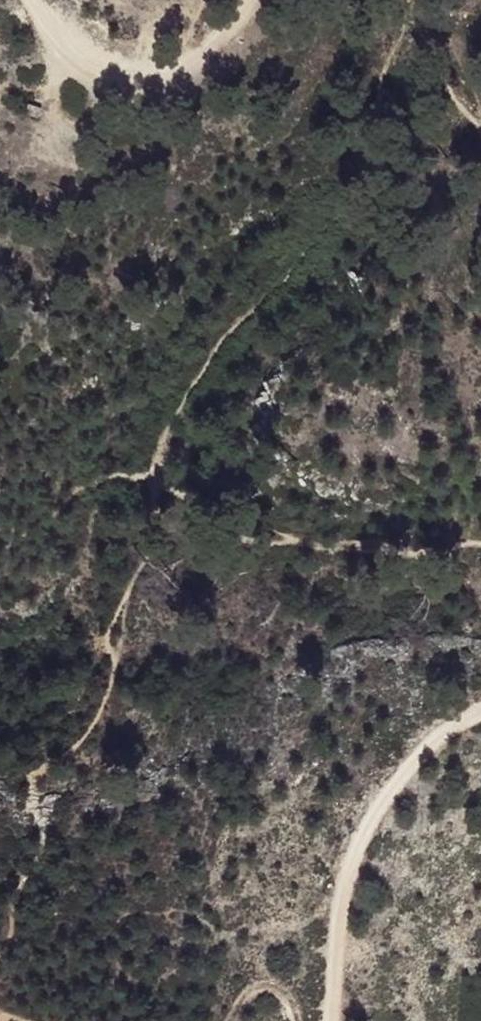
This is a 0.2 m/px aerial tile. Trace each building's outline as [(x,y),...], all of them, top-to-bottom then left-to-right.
[(43,108),(28,102),(25,112),(39,118),(43,108)]
